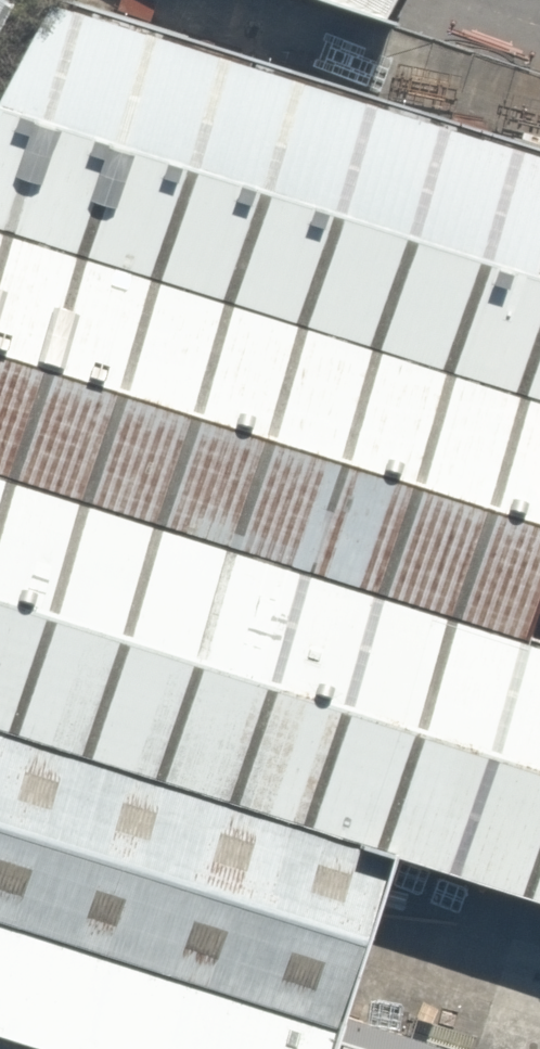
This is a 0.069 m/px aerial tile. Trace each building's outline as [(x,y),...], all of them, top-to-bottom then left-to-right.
[(526,415),(539,371),(539,166),(18,0),(0,0),(0,248),(526,415)] [(305,26),(319,0),(256,0),(305,26)] [(454,641),(526,415),(0,248),(0,497),(454,641)] [(503,550),(539,571),(539,482),(503,550)] [(318,847),(539,918),(539,668),(454,641),(0,497),(0,746),(318,847)] [(267,1008),(318,847),(0,746),(0,923),(267,1008)] [(267,1008),(0,923),(0,1048),(254,1048),(267,1008)] [(267,1008),(254,1048),(396,1048),(267,1008)]
